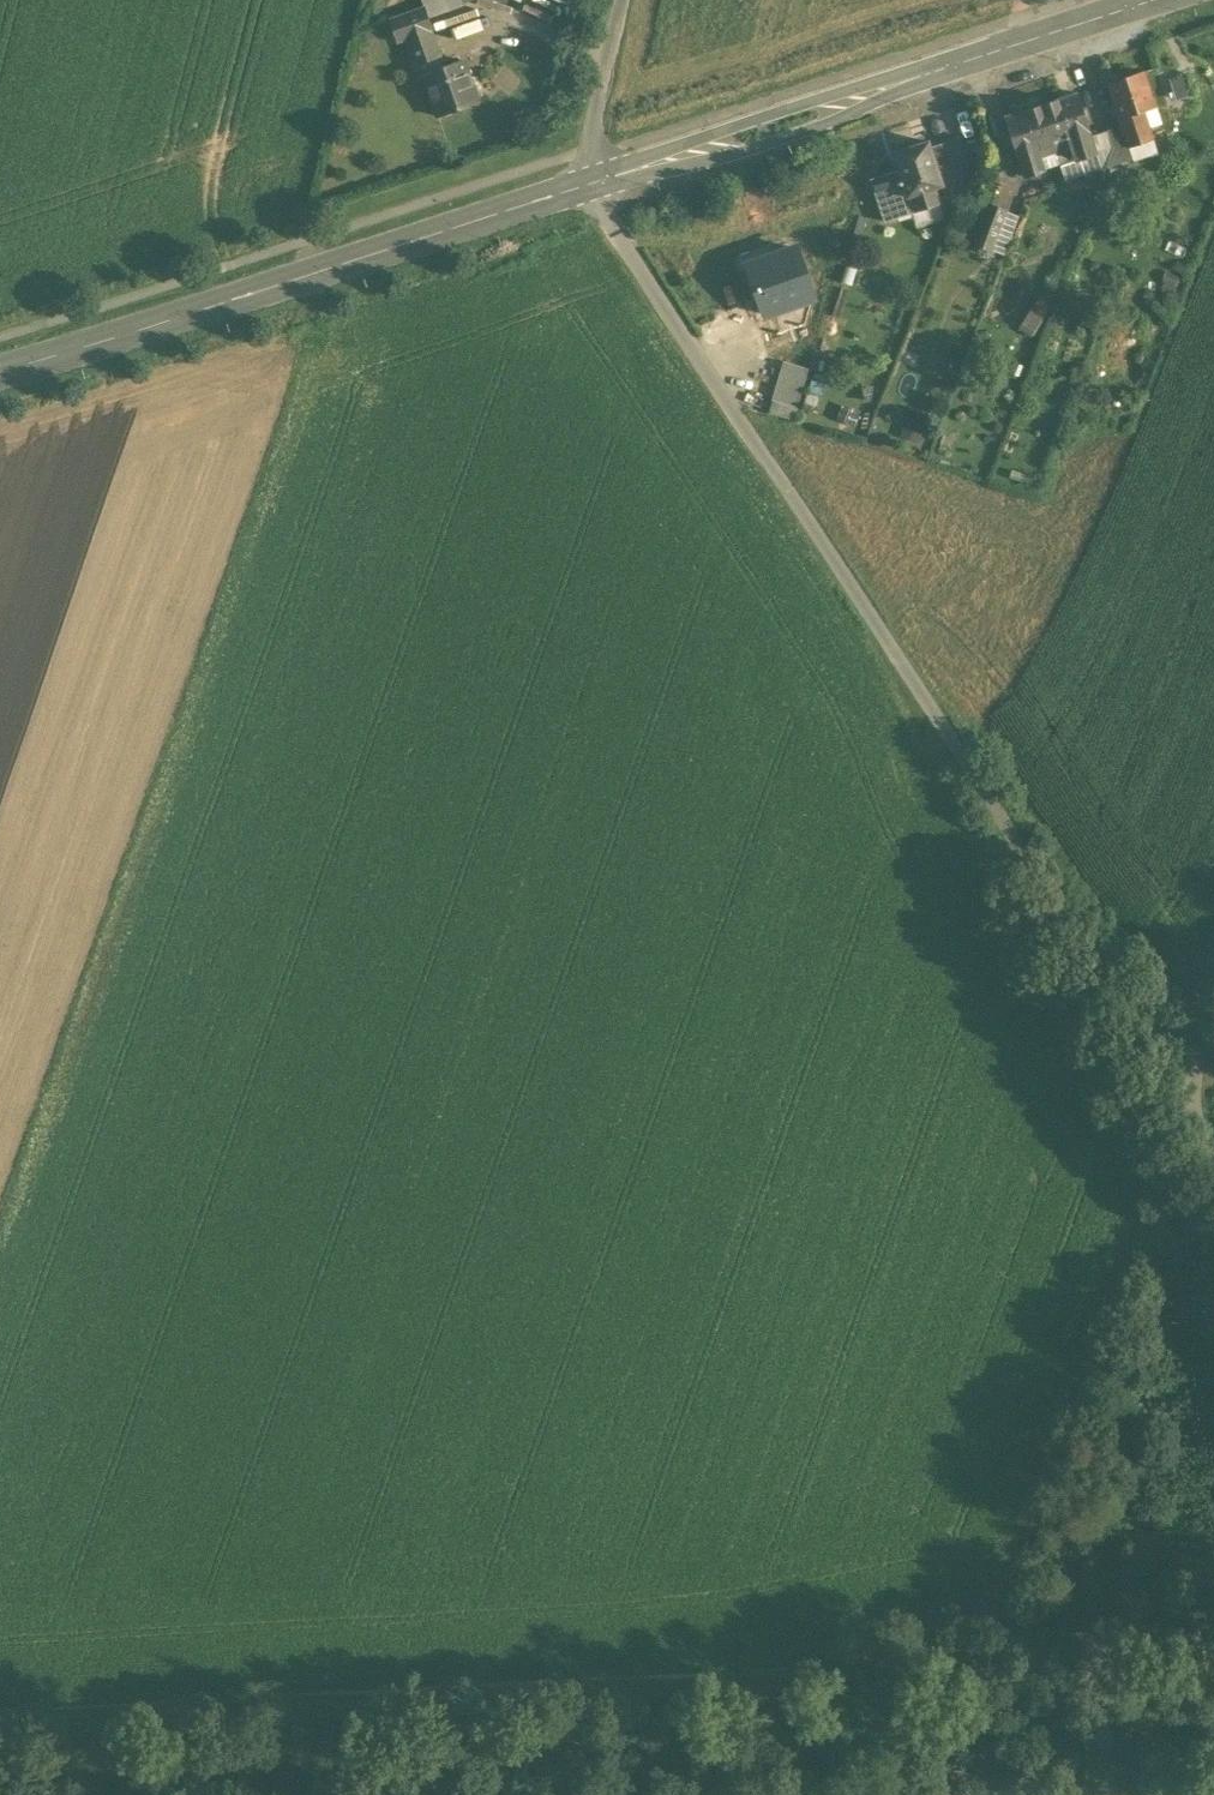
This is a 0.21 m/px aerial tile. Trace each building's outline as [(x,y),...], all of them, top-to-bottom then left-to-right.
[(425,6),(430,20),(464,7),(461,0),(423,0),(425,6)] [(579,8),(582,0),(559,0),(579,8)] [(425,6),(389,19),(398,43),(406,40),(426,33),(433,30),(430,20),(425,6)] [(426,33),(406,40),(421,80),(426,78),(425,74),(439,69),(426,33)] [(439,69),(425,74),(426,78),(439,115),(476,102),(461,61),(439,69)] [(1141,72),(1105,84),(1118,121),(1141,113),(1153,109),(1141,72)] [(1188,77),(1170,83),(1174,96),(1192,90),(1188,77)] [(1079,93),(1042,105),(1055,143),(1071,139),(1077,158),(1097,152),(1092,135),(1091,132),(1079,93)] [(1042,105),(1005,117),(1019,156),(1040,149),(1055,143),(1042,105)] [(1141,113),(1118,121),(1119,124),(1126,146),(1127,145),(1149,138),(1141,113)] [(1106,128),(1106,130),(1112,147),(1106,164),(1105,167),(1131,157),(1131,156),(1127,145),(1126,146),(1119,124),(1106,128)] [(1106,130),(1092,135),(1097,152),(1112,147),(1106,130)] [(959,136),(943,141),(944,143),(951,165),(953,170),(969,164),(959,136)] [(1127,145),(1131,156),(1153,149),(1149,138),(1127,145)] [(1071,139),(1055,143),(1060,163),(1061,163),(1077,158),(1071,139)] [(926,142),(892,152),(898,170),(891,172),(895,186),(902,184),(907,197),(908,197),(935,189),(940,187),(935,170),(928,148),(926,142)] [(944,143),(928,148),(935,170),(951,165),(944,143)] [(1055,143),(1040,149),(1046,168),(1060,163),(1055,143)] [(1077,158),(1061,163),(1065,178),(1106,164),(1112,147),(1097,152),(1077,158)] [(1040,149),(1019,156),(1026,175),(1046,168),(1040,149)] [(895,186),(891,172),(872,178),(885,221),(913,212),(908,197),(907,197),(902,184),(895,186)] [(1109,192),(1098,188),(1090,208),(1101,212),(1109,192)] [(935,189),(908,197),(913,212),(939,203),(935,189)] [(991,205),(976,243),(991,249),(1007,211),(991,205)] [(1007,211),(991,249),(1004,255),(1018,216),(1007,211)] [(790,250),(748,268),(766,313),(809,296),(790,250)] [(1035,297),(1024,327),(1037,332),(1048,303),(1035,297)] [(809,368),(784,361),(772,399),(774,400),(798,407),(809,368)] [(798,407),(774,400),(771,413),(794,420),(798,407)] [(839,418),(857,423),(861,408),(843,402),(839,418)] [(921,438),(929,410),(912,405),(904,433),(921,438)]
